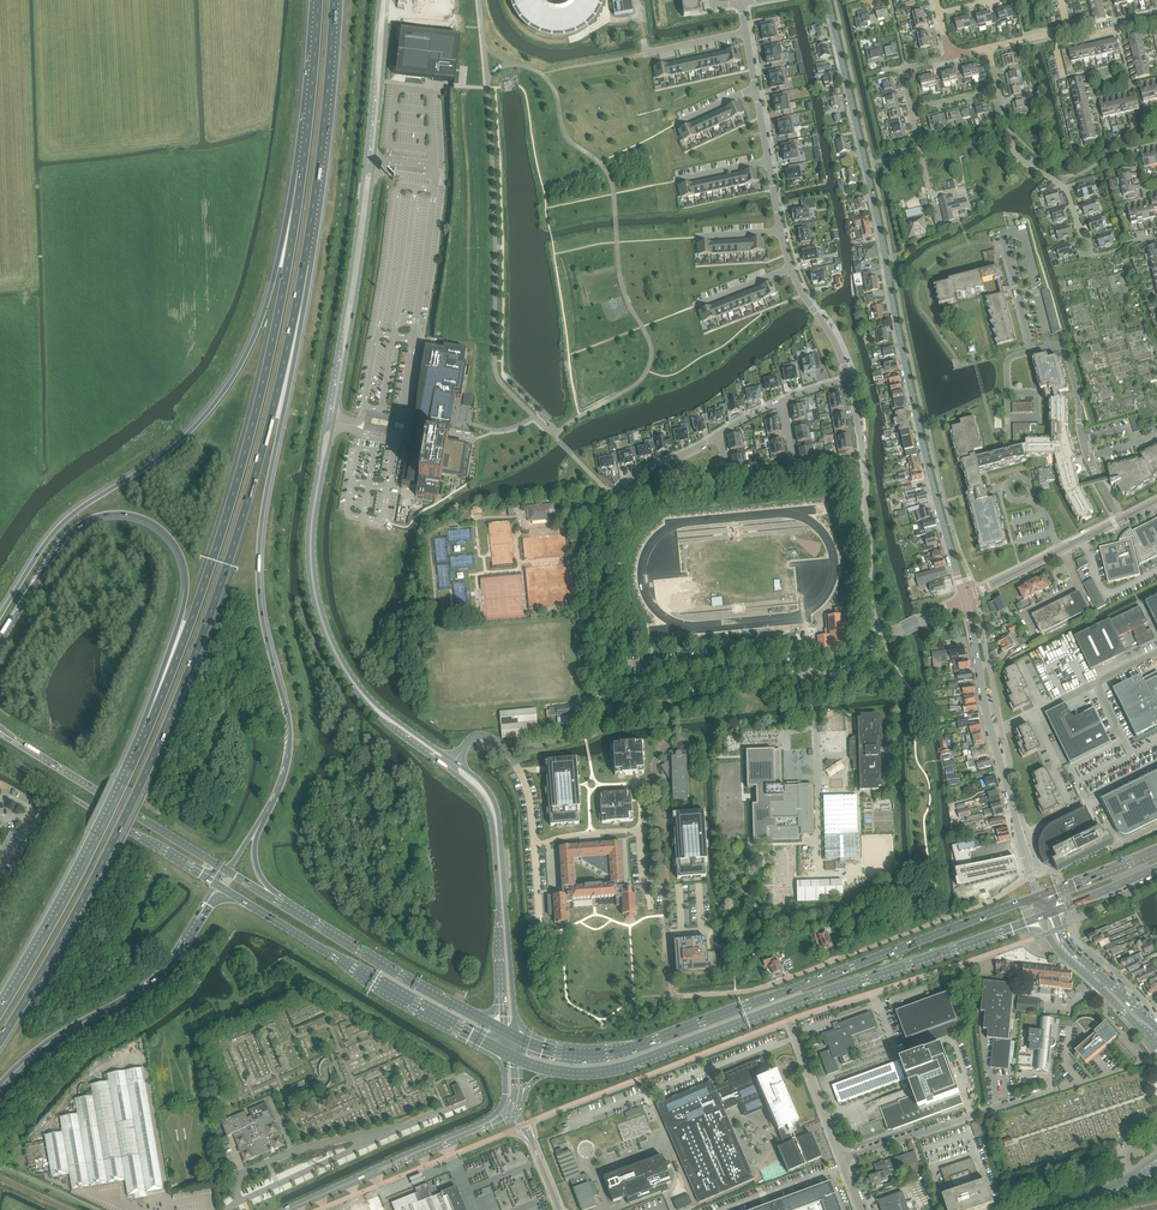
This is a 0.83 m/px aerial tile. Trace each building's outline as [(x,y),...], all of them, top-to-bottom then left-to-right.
[(514,9),(520,19),(529,28),(540,33),(552,36),(564,36),(576,33),(586,26),(595,18),(601,7),(602,0),(512,0),(514,9)] [(633,12),(631,0),(612,0),(614,15),(628,13),(633,12)] [(683,0),(681,1),(683,16),(699,13),(697,0),(683,0)] [(1091,10),(1103,8),(1102,2),(1090,4),(1091,10)] [(876,14),(873,15),(875,24),(879,23),(878,20),(885,18),(886,22),(890,21),(887,7),(875,9),(876,14)] [(1011,21),(1018,19),(1016,9),(1012,10),(1011,7),(1004,9),(1007,22),(1008,23),(1012,22),(1011,21)] [(923,11),(920,12),(919,8),(907,11),(908,15),(913,14),(914,20),(925,18),(923,11)] [(1093,16),(1105,14),(1103,8),(1091,10),(1093,16)] [(994,14),(996,23),(997,24),(998,25),(999,26),(1000,26),(1001,25),(1002,23),(1007,22),(1004,9),(997,10),(998,13),(994,14)] [(875,24),(873,15),(870,15),(869,11),(857,13),(858,17),(860,24),(860,27),(868,26),(868,25),(868,22),(871,22),(872,28),(876,27),(875,24)] [(996,23),(994,14),(991,15),(990,12),(983,13),(986,23),(992,22),(993,24),(996,23)] [(980,27),(982,27),(982,26),(982,25),(982,24),(986,23),(983,13),(976,15),(977,18),(973,19),(975,28),(979,27),(980,27)] [(1093,16),(1094,23),(1106,20),(1105,14),(1093,16)] [(962,18),(965,28),(968,27),(969,29),(972,33),(973,33),(974,32),(976,29),(975,28),(973,19),(970,20),(969,17),(962,18)] [(766,25),(760,25),(762,33),(777,30),(776,23),(778,23),(777,18),(765,20),(766,25)] [(925,18),(914,20),(916,27),(911,28),(912,32),(922,30),(921,27),(927,25),(925,18)] [(965,28),(962,18),(955,20),(956,23),(949,25),(951,33),(961,31),(961,29),(965,28)] [(820,29),(819,26),(819,25),(814,26),(815,30),(817,30),(819,39),(826,37),(824,28),(820,29)] [(455,82),(460,35),(436,33),(399,30),(394,77),(431,80),(455,82)] [(778,37),(777,30),(762,33),(763,35),(762,36),(762,40),(771,38),(771,41),(771,42),(780,40),(780,36),(778,37)] [(916,42),(919,42),(930,39),(928,32),(923,33),(922,30),(912,32),(913,36),(914,36),(916,42)] [(1124,44),(1130,43),(1142,40),(1141,34),(1128,36),(1129,40),(1123,41),(1124,44)] [(930,39),(919,42),(921,48),(916,50),(917,53),(927,51),(926,48),(932,46),(930,39)] [(1111,40),(1113,52),(1114,54),(1120,53),(1117,39),(1111,40)] [(1113,52),(1111,40),(1105,42),(1107,54),(1113,52)] [(1142,40),(1130,43),(1130,46),(1125,47),(1125,50),(1131,48),(1131,49),(1143,46),(1142,40)] [(1107,54),(1105,42),(1099,43),(1102,55),(1107,54)] [(882,56),(880,46),(880,43),(874,44),(875,47),(870,49),(869,45),(865,46),(869,64),(880,61),(879,56),(882,56)] [(880,46),(882,56),(886,55),(887,59),(898,57),(895,43),(891,44),(892,47),(885,49),(884,45),(880,46)] [(1102,55),(1099,43),(1093,44),(1096,56),(1102,55)] [(1096,56),(1093,44),(1087,46),(1090,58),(1096,56)] [(818,47),(821,59),(830,57),(827,45),(823,46),(818,47)] [(1090,58),(1087,46),(1081,47),(1084,59),(1090,58)] [(1143,46),(1131,49),(1132,52),(1126,53),(1127,56),(1133,54),(1133,55),(1145,52),(1143,46)] [(778,55),(778,54),(777,47),(764,50),(765,54),(766,54),(766,56),(766,57),(778,55)] [(1084,59),(1081,47),(1075,49),(1078,61),(1084,59)] [(1075,49),(1071,50),(1070,48),(1068,48),(1069,52),(1070,56),(1071,59),(1072,62),(1078,61),(1075,49)] [(737,50),(731,52),(733,63),(740,61),(739,60),(742,60),(740,54),(738,55),(737,50)] [(733,63),(731,52),(724,53),(727,64),(733,63)] [(1019,67),(1017,57),(1016,52),(1002,55),(1004,67),(1009,66),(1010,69),(1019,67)] [(1145,52),(1133,55),(1133,58),(1127,59),(1128,62),(1134,60),(1134,61),(1146,58),(1145,52)] [(724,53),(718,54),(720,65),(727,64),(724,53)] [(778,55),(766,57),(767,64),(771,63),(772,67),(786,65),(785,60),(788,60),(787,53),(782,54),(778,54),(778,55)] [(718,54),(712,56),(714,67),(720,65),(718,54)] [(712,56),(705,57),(708,68),(714,67),(712,56)] [(705,57),(699,59),(701,69),(708,68),(705,57)] [(1135,66),(1148,64),(1150,63),(1149,57),(1146,58),(1134,61),(1135,64),(1129,65),(1129,68),(1135,66)] [(701,69),(699,59),(693,60),(695,71),(701,69)] [(693,60),(686,61),(688,72),(695,71),(693,60)] [(688,72),(686,61),(680,63),(682,74),(688,72)] [(680,63),(673,64),(676,75),(682,74),(680,63)] [(676,75),(673,64),(667,65),(669,76),(676,75)] [(817,67),(818,73),(825,71),(825,70),(831,68),(830,64),(827,65),(817,67)] [(1148,64),(1135,66),(1136,70),(1130,71),(1131,74),(1137,72),(1149,70),(1148,64)] [(667,65),(661,67),(663,78),(669,76),(667,65)] [(977,65),(970,66),(972,77),(979,76),(980,80),(987,78),(985,67),(978,68),(977,65)] [(972,77),(970,66),(962,68),(964,74),(960,75),(962,84),(966,83),(965,79),(972,77)] [(657,79),(663,78),(661,67),(654,68),(655,73),(653,73),(654,78),(654,79),(656,78),(657,79)] [(1022,78),(1020,71),(1019,67),(1010,69),(1011,73),(1006,74),(1009,85),(1023,82),(1022,78)] [(770,81),(785,78),(784,68),(776,69),(777,72),(769,74),(770,81)] [(959,85),(962,84),(960,75),(957,76),(956,70),(948,71),(951,82),(958,80),(959,85)] [(1150,76),(1149,70),(1137,72),(1138,76),(1132,77),(1132,80),(1150,76)] [(939,80),(941,89),(945,88),(944,83),(951,82),(948,71),(941,73),(943,79),(939,80)] [(817,82),(825,80),(826,87),(831,86),(831,84),(836,83),(834,74),(831,75),(830,72),(825,73),(825,72),(815,74),(817,82)] [(941,89),(939,80),(936,80),(934,75),(927,76),(930,87),(936,85),(938,90),(941,89)] [(930,87),(927,76),(920,78),(921,84),(918,84),(920,94),(924,93),(923,88),(930,87)] [(882,95),(892,93),(891,89),(895,88),(893,77),(879,80),(880,84),(883,83),(884,90),(881,91),(882,95)] [(1070,81),(1072,87),(1084,85),(1083,81),(1089,80),(1088,77),(1070,81)] [(787,89),(785,78),(770,81),(771,81),(771,84),(770,84),(771,88),(779,87),(780,90),(779,90),(787,89)] [(1017,98),(1026,96),(1025,92),(1022,93),(1020,87),(1024,86),(1023,82),(1009,85),(1011,96),(1016,95),(1017,98)] [(1153,87),(1150,88),(1148,82),(1146,83),(1147,89),(1150,101),(1156,99),(1153,87)] [(1084,85),(1072,87),(1073,93),(1085,91),(1084,87),(1090,86),(1090,83),(1084,85)] [(1147,89),(1144,89),(1142,83),(1139,84),(1144,102),(1150,101),(1147,89)] [(1086,97),(1086,93),(1091,92),(1091,89),(1085,91),(1073,93),(1074,99),(1086,97)] [(1133,111),(1139,109),(1137,97),(1133,98),(1132,92),(1129,93),(1130,99),(1133,111)] [(883,98),(884,105),(885,109),(899,106),(897,95),(892,96),(892,93),(882,95),(883,98)] [(1130,99),(1127,99),(1126,93),(1123,94),(1125,100),(1127,112),(1133,111),(1130,99)] [(774,105),(790,102),(788,95),(773,98),(773,102),(774,102),(775,105),(774,105)] [(1076,105),(1088,103),(1087,99),(1093,98),(1092,95),(1086,97),(1074,99),(1076,105)] [(1127,112),(1125,100),(1121,101),(1120,95),(1117,95),(1119,102),(1121,113),(1127,112)] [(833,96),(828,97),(829,101),(831,100),(833,108),(840,107),(838,97),(834,98),(833,96)] [(1026,96),(1017,98),(1017,102),(1013,103),(1015,114),(1029,111),(1028,107),(1025,107),(1024,101),(1027,100),(1026,96)] [(1119,102),(1115,102),(1114,96),(1111,97),(1113,103),(1115,115),(1121,113),(1119,102)] [(1107,104),(1109,116),(1115,115),(1113,103),(1109,104),(1108,98),(1105,98),(1107,104)] [(1102,112),(1103,117),(1109,116),(1107,104),(1103,105),(1102,99),(1099,100),(1101,109),(1102,112)] [(792,113),(790,102),(774,105),(776,112),(783,111),(784,114),(792,113)] [(985,117),(994,115),(991,104),(987,105),(986,102),(975,105),(976,109),(973,110),(975,120),(977,119),(979,119),(978,116),(985,114),(985,117)] [(1077,111),(1089,108),(1088,103),(1076,105),(1077,111)] [(744,112),(742,107),(740,108),(738,104),(732,106),(736,117),(743,114),(742,113),(744,112)] [(736,117),(732,106),(726,109),(731,119),(736,117)] [(886,121),(885,122),(886,124),(898,122),(897,118),(902,117),(899,106),(885,109),(886,113),(890,113),(891,119),(886,121)] [(975,120),(973,110),(969,111),(968,106),(957,109),(960,123),(964,122),(964,119),(971,117),(971,120),(975,120)] [(1078,117),(1090,114),(1089,108),(1077,111),(1078,117)] [(720,112),(725,122),(731,119),(726,109),(720,112)] [(960,123),(957,109),(946,111),(947,116),(944,117),(946,126),(949,126),(949,122),(956,121),(956,124),(960,123)] [(719,125),(725,122),(720,112),(714,115),(719,125)] [(946,126),(944,117),(940,118),(939,113),(928,116),(931,130),(935,129),(934,126),(941,124),(942,127),(946,126)] [(1080,123),(1092,120),(1090,114),(1078,117),(1080,123)] [(714,115),(708,117),(713,127),(719,125),(714,115)] [(777,122),(779,129),(794,127),(792,116),(782,118),(783,121),(777,122)] [(708,117),(702,120),(707,130),(713,127),(708,117)] [(702,120),(696,123),(701,133),(707,130),(702,120)] [(1081,129),(1093,126),(1092,120),(1080,123),(1081,129)] [(886,124),(887,128),(890,127),(892,139),(906,135),(904,124),(899,125),(898,122),(886,124)] [(695,136),(701,133),(696,123),(691,126),(695,136)] [(691,126),(685,128),(689,138),(695,136),(691,126)] [(1082,135),(1094,132),(1093,126),(1081,129),(1082,135)] [(795,133),(794,127),(779,129),(779,130),(779,129),(780,132),(779,132),(779,136),(788,135),(788,138),(788,139),(797,137),(797,133),(795,133)] [(683,141),(689,138),(685,128),(679,131),(681,136),(679,136),(681,141),(683,140),(683,141)] [(1094,132),(1082,135),(1084,141),(1086,141),(1087,146),(1095,144),(1094,139),(1096,138),(1094,132)] [(836,138),(838,147),(850,144),(849,142),(848,142),(847,138),(841,140),(840,137),(841,137),(840,133),(833,135),(833,139),(836,138)] [(783,153),(798,151),(797,144),(798,144),(798,140),(788,142),(789,142),(789,145),(781,146),(782,151),(783,150),(783,153)] [(850,144),(838,147),(840,156),(838,157),(838,161),(846,159),(845,155),(844,155),(844,153),(850,151),(850,148),(851,147),(850,144)] [(1151,166),(1156,165),(1154,153),(1150,153),(1149,147),(1146,148),(1148,154),(1151,166)] [(1144,155),(1143,149),(1140,150),(1144,167),(1151,166),(1148,154),(1144,155)] [(798,151),(783,153),(784,161),(790,160),(790,163),(800,161),(798,151)] [(787,171),(787,174),(787,175),(785,175),(786,180),(787,179),(788,180),(795,179),(795,181),(800,180),(799,178),(801,178),(799,171),(805,170),(804,164),(789,166),(790,171),(787,171)] [(1131,175),(1130,171),(1136,170),(1136,167),(1118,172),(1119,178),(1131,175)] [(844,181),(848,180),(849,185),(856,183),(854,176),(856,175),(854,170),(846,172),(845,169),(841,170),(844,181)] [(756,171),(749,172),(751,183),(758,182),(758,181),(760,180),(759,175),(757,176),(756,171)] [(751,183),(749,172),(743,174),(745,185),(751,183)] [(1137,173),(1131,175),(1119,178),(1121,184),(1133,181),(1132,177),(1138,176),(1137,173)] [(743,174),(736,175),(739,186),(745,185),(743,174)] [(739,186),(736,175),(730,176),(732,187),(739,186)] [(730,176),(723,178),(726,189),(732,187),(730,176)] [(1080,189),(1077,190),(1080,199),(1093,194),(1092,189),(1093,188),(1094,188),(1095,186),(1095,185),(1094,181),(1093,177),(1079,181),(1081,185),(1079,186),(1080,189)] [(717,179),(719,190),(726,189),(723,178),(717,179)] [(717,179),(711,180),(713,191),(719,190),(717,179)] [(1139,179),(1133,181),(1121,184),(1122,190),(1134,187),(1133,183),(1139,182),(1139,179)] [(707,193),(713,191),(711,180),(704,182),(707,193)] [(704,182),(698,183),(700,194),(707,193),(704,182)] [(954,182),(944,185),(945,190),(945,191),(947,191),(958,188),(957,187),(957,186),(957,185),(955,185),(954,182)] [(700,194),(698,183),(692,184),(694,195),(700,194)] [(1055,194),(1052,183),(1040,187),(1042,194),(1040,194),(1041,198),(1042,199),(1043,200),(1045,200),(1046,200),(1048,205),(1051,204),(1052,205),(1053,205),(1054,205),(1055,205),(1056,204),(1056,203),(1060,201),(1058,193),(1055,194)] [(692,184),(685,186),(688,197),(694,195),(692,184)] [(1140,185),(1134,187),(1122,190),(1124,196),(1136,193),(1135,190),(1141,188),(1140,185)] [(681,198),(688,197),(685,186),(679,187),(680,192),(678,192),(679,198),(681,197),(681,198)] [(966,199),(954,202),(953,195),(939,199),(945,221),(954,219),(952,212),(966,209),(969,208),(966,199)] [(856,201),(855,199),(849,200),(849,203),(851,203),(852,207),(853,208),(854,208),(855,211),(858,211),(865,209),(864,202),(863,200),(856,201)] [(984,199),(973,203),(974,207),(986,204),(984,199)] [(1085,216),(1099,212),(1096,204),(1099,203),(1098,199),(1086,202),(1087,206),(1082,208),(1085,216)] [(1156,217),(1154,211),(1152,205),(1149,206),(1148,200),(1145,201),(1147,207),(1149,219),(1156,217)] [(792,216),(792,221),(793,220),(794,223),(807,221),(807,220),(810,220),(808,207),(814,206),(813,201),(802,203),(804,210),(792,213),(792,216)] [(1141,208),(1143,220),(1149,219),(1147,207),(1143,207),(1142,202),(1139,202),(1141,208)] [(1134,209),(1137,221),(1138,224),(1144,222),(1143,220),(1141,208),(1137,209),(1136,203),(1133,204),(1134,209)] [(1131,223),(1137,221),(1134,209),(1131,210),(1130,204),(1127,205),(1131,223)] [(923,207),(906,210),(906,211),(908,217),(924,214),(923,207)] [(1047,212),(1048,215),(1049,217),(1050,217),(1052,217),(1053,217),(1055,222),(1058,221),(1059,222),(1060,223),(1061,222),(1062,222),(1063,221),(1063,220),(1067,218),(1064,210),(1060,212),(1059,208),(1047,212)] [(1089,224),(1091,232),(1095,231),(1096,232),(1098,232),(1099,232),(1100,231),(1101,231),(1101,229),(1104,228),(1102,223),(1103,222),(1105,221),(1105,220),(1105,219),(1104,215),(1092,219),(1093,223),(1089,224)] [(924,216),(905,220),(909,238),(926,234),(925,230),(927,230),(924,216)] [(864,217),(852,220),(855,232),(871,229),(870,227),(871,226),(870,224),(869,224),(869,222),(865,223),(864,217)] [(799,230),(799,235),(798,235),(799,235),(799,239),(800,239),(801,243),(801,244),(801,243),(803,243),(803,245),(809,244),(809,242),(810,242),(811,242),(810,241),(808,229),(815,228),(814,223),(801,225),(802,229),(799,230)] [(1050,230),(1052,236),(1057,235),(1059,240),(1073,236),(1070,228),(1065,229),(1064,225),(1050,230)] [(863,239),(863,237),(872,235),(872,234),(872,233),(872,231),(871,230),(871,229),(855,232),(857,241),(863,239)] [(1098,240),(1100,248),(1114,244),(1111,236),(1114,235),(1113,231),(1102,234),(1104,238),(1098,240)] [(763,240),(756,240),(757,252),(764,251),(764,250),(766,250),(765,245),(763,245),(763,240)] [(1149,243),(1150,247),(1147,248),(1149,254),(1156,252),(1156,241),(1149,243)] [(698,255),(705,255),(704,244),(698,244),(698,249),(696,249),(696,254),(698,254),(698,255)] [(862,246),(862,248),(864,257),(864,259),(865,260),(878,258),(876,249),(876,247),(875,244),(862,246)] [(1065,244),(1052,248),(1053,250),(1053,252),(1054,253),(1055,254),(1057,254),(1058,253),(1060,259),(1073,255),(1071,247),(1066,248),(1065,244)] [(817,259),(816,255),(818,255),(817,250),(816,251),(815,250),(814,246),(805,248),(806,251),(803,252),(803,253),(802,253),(803,257),(804,256),(805,262),(812,260),(813,265),(817,264),(816,260),(817,259)] [(1013,338),(1015,337),(1004,294),(1008,293),(1008,287),(1009,287),(1002,287),(1000,281),(1004,280),(1001,270),(998,271),(997,269),(994,270),(995,250),(983,253),(987,272),(949,282),(950,284),(935,288),(939,307),(956,302),(955,299),(957,298),(957,299),(986,292),(985,291),(989,291),(989,298),(986,299),(998,345),(1014,341),(1013,338)] [(1146,254),(1148,260),(1150,260),(1156,258),(1156,252),(1149,254),(1146,254)] [(818,284),(825,283),(824,280),(825,280),(824,272),(827,271),(826,267),(813,269),(814,272),(810,273),(812,282),(818,281),(818,284)] [(871,271),(863,273),(866,292),(870,291),(879,290),(878,283),(878,282),(879,282),(878,277),(872,278),(871,271)] [(843,285),(842,279),(836,283),(833,285),(836,289),(843,285)] [(772,283),(766,286),(770,296),(776,294),(776,293),(778,292),(776,287),(774,288),(772,283)] [(766,286),(760,288),(764,299),(770,296),(766,286)] [(754,291),(758,301),(764,299),(760,288),(754,291)] [(754,291),(748,293),(752,303),(758,301),(754,291)] [(1050,291),(1045,296),(1043,298),(1046,301),(1051,295),(1050,291)] [(748,293),(741,295),(746,306),(752,303),(748,293)] [(746,306),(741,295),(735,298),(740,308),(746,306)] [(1051,295),(1046,301),(1044,302),(1047,305),(1052,300),(1051,295)] [(735,298),(729,300),(734,311),(740,308),(735,298)] [(734,311),(729,300),(723,302),(727,313),(734,311)] [(876,300),(869,301),(869,304),(873,304),(873,307),(875,320),(883,318),(882,311),(883,311),(882,305),(877,306),(876,300)] [(723,302),(717,305),(721,315),(727,313),(723,302)] [(711,307),(715,318),(721,315),(717,305),(711,307)] [(711,307),(705,310),(709,320),(715,318),(711,307)] [(703,322),(709,320),(705,310),(699,312),(701,317),(699,317),(701,322),(703,321),(703,322)] [(1059,325),(1054,330),(1052,331),(1055,334),(1060,329),(1059,325)] [(884,330),(884,326),(874,328),(875,332),(876,331),(878,343),(889,342),(887,329),(884,330)] [(403,476),(401,486),(417,489),(416,496),(438,500),(442,473),(467,477),(472,446),(448,442),(448,440),(449,436),(449,435),(449,432),(449,431),(450,428),(450,426),(453,411),(455,398),(456,395),(461,396),(462,396),(467,365),(464,364),(464,358),(466,350),(446,346),(444,346),(443,349),(426,346),(425,346),(417,394),(416,399),(413,420),(412,422),(411,427),(410,436),(408,446),(403,476)] [(893,348),(884,350),(883,348),(877,349),(878,354),(884,353),(885,357),(895,355),(893,348)] [(805,360),(802,361),(803,363),(802,363),(803,365),(804,373),(807,372),(807,373),(815,371),(815,367),(821,366),(818,353),(812,354),(813,358),(804,360),(805,360)] [(1044,356),(1033,359),(1034,363),(1036,363),(1036,366),(1037,369),(1036,370),(1037,374),(1038,379),(1040,378),(1040,381),(1041,385),(1040,385),(1041,390),(1044,389),(1046,397),(1054,395),(1055,400),(1057,400),(1057,397),(1064,397),(1064,392),(1066,392),(1069,391),(1068,386),(1066,386),(1065,383),(1065,380),(1066,380),(1065,375),(1064,371),(1062,371),(1061,367),(1061,365),(1062,364),(1061,359),(1059,360),(1058,357),(1049,359),(1048,357),(1048,356),(1047,355),(1046,355),(1044,356)] [(1144,377),(1149,376),(1151,381),(1156,379),(1156,367),(1150,369),(1148,364),(1152,363),(1150,355),(1138,359),(1144,377)] [(954,369),(974,364),(954,369),(952,360),(955,359),(955,358),(950,360),(952,360),(954,369),(952,369),(953,370),(954,369)] [(784,375),(784,376),(784,375),(783,375),(784,380),(785,380),(785,381),(791,380),(791,381),(796,380),(795,379),(797,379),(796,377),(800,376),(797,362),(791,363),(792,369),(784,370),(784,375)] [(896,362),(884,364),(885,369),(881,370),(881,374),(882,374),(894,371),(893,368),(897,367),(896,362)] [(1135,372),(1134,363),(1130,363),(1130,366),(1117,368),(1118,376),(1119,376),(1119,374),(1122,373),(1122,371),(1126,371),(1126,373),(1135,372)] [(886,381),(890,381),(891,384),(900,382),(900,381),(901,380),(900,378),(899,375),(892,376),(892,373),(885,374),(886,381)] [(777,377),(764,380),(765,384),(764,384),(765,389),(766,389),(766,390),(770,389),(771,390),(770,390),(771,391),(774,390),(775,390),(774,389),(778,388),(778,385),(782,385),(781,377),(777,378),(777,377)] [(901,384),(900,383),(890,385),(892,392),(902,390),(901,387),(902,386),(901,384)] [(748,395),(746,395),(747,400),(749,400),(749,401),(753,400),(754,402),(757,401),(757,400),(761,399),(760,393),(763,393),(762,385),(760,386),(758,386),(755,387),(755,390),(747,391),(748,395)] [(829,403),(843,400),(842,394),(836,395),(835,391),(828,392),(829,403)] [(890,397),(891,400),(894,399),(904,397),(903,395),(904,394),(904,392),(903,392),(902,391),(893,393),(893,397),(890,397)] [(817,404),(815,393),(806,395),(808,406),(817,404)] [(905,398),(904,398),(904,397),(894,399),(895,403),(892,403),(892,406),(895,405),(905,403),(905,401),(905,400),(905,398)] [(1033,423),(1013,424),(1013,441),(1023,440),(1023,447),(1022,447),(1023,450),(1025,456),(1027,455),(1027,457),(1030,457),(1031,459),(1031,460),(1031,461),(1032,462),(1033,463),(1034,464),(1035,465),(1035,466),(1036,467),(1036,469),(1037,470),(1035,471),(1038,480),(1039,479),(1040,484),(1041,485),(1050,483),(1049,481),(1053,480),(1056,480),(1055,476),(1058,475),(1059,478),(1061,485),(1062,491),(1064,491),(1067,496),(1065,497),(1069,503),(1072,509),(1075,514),(1078,520),(1080,519),(1081,522),(1092,517),(1090,514),(1093,512),(1090,506),(1087,500),(1084,495),(1081,489),(1078,490),(1077,488),(1079,487),(1078,480),(1076,474),(1080,473),(1082,470),(1081,466),(1078,464),(1074,465),(1073,461),(1072,458),(1074,457),(1073,454),(1072,448),(1070,443),(1070,442),(1068,436),(1067,429),(1065,430),(1065,427),(1068,427),(1068,426),(1068,419),(1068,413),(1068,407),(1068,400),(1064,400),(1064,399),(1064,397),(1057,397),(1057,400),(1055,400),(1050,400),(1050,407),(1050,413),(1050,420),(1050,426),(1044,426),(1033,427),(1033,423)] [(739,410),(739,406),(740,406),(745,406),(743,398),(737,399),(737,398),(729,400),(729,403),(729,408),(730,408),(731,412),(739,410)] [(843,400),(829,403),(831,413),(839,412),(838,408),(844,407),(843,400)] [(805,402),(797,403),(798,407),(791,408),(793,415),(806,412),(805,402)] [(905,403),(895,405),(896,408),(893,409),(894,412),(906,409),(906,406),(907,406),(906,404),(905,404),(905,403)] [(725,418),(723,409),(724,409),(726,408),(726,404),(719,405),(720,408),(720,409),(710,411),(712,420),(716,420),(716,421),(721,420),(720,419),(725,418)] [(900,432),(911,430),(907,411),(896,413),(897,420),(894,420),(896,427),(899,426),(900,432)] [(793,415),(794,421),(800,420),(801,424),(808,423),(806,412),(793,415)] [(839,412),(831,413),(833,424),(847,421),(846,415),(839,416),(839,412)] [(698,436),(702,435),(702,433),(705,432),(704,425),(707,425),(706,415),(702,416),(703,422),(693,424),(694,426),(692,426),(693,429),(694,429),(695,435),(698,434),(698,436)] [(772,416),(764,417),(766,428),(780,425),(779,419),(772,420),(772,416)] [(953,431),(951,432),(953,440),(955,447),(957,455),(959,463),(962,462),(964,469),(966,477),(968,485),(969,492),(967,493),(969,501),(970,505),(972,513),(974,520),(976,528),(977,536),(978,537),(977,537),(980,549),(981,550),(992,547),(1000,545),(1008,543),(1005,531),(1004,531),(1004,529),(1002,521),(1000,514),(998,506),(996,498),(989,499),(988,495),(987,493),(992,492),(991,487),(986,489),(986,488),(984,489),(980,473),(988,471),(996,469),(1003,467),(1011,465),(1019,463),(1026,461),(1025,456),(1023,450),(1022,447),(1019,448),(1019,447),(1010,449),(1010,450),(1004,452),(1003,451),(995,453),(995,454),(989,456),(988,455),(984,456),(983,451),(982,449),(983,449),(983,448),(981,440),(979,433),(977,425),(975,417),(964,420),(962,421),(961,421),(960,422),(961,424),(961,425),(952,428),(953,431)] [(1130,419),(1134,433),(1141,431),(1136,417),(1130,419)] [(847,421),(833,424),(835,434),(842,433),(842,429),(848,428),(847,421)] [(689,423),(685,424),(686,430),(674,432),(675,435),(674,435),(675,441),(676,441),(676,442),(680,441),(680,443),(685,442),(684,441),(688,440),(687,433),(690,433),(689,423)] [(796,435),(810,433),(808,423),(801,424),(801,428),(795,429),(796,435)] [(780,425),(766,428),(768,438),(775,437),(775,433),(781,432),(780,425)] [(811,429),(812,437),(824,435),(822,427),(811,429)] [(743,441),(741,430),(734,432),(734,435),(728,436),(729,443),(743,441)] [(893,440),(899,439),(913,436),(911,430),(900,432),(897,433),(898,438),(893,439),(893,440)] [(804,445),(812,443),(810,433),(796,435),(797,442),(804,441),(804,445)] [(837,445),(851,442),(849,435),(843,437),(842,433),(835,434),(837,445)] [(914,443),(913,436),(899,439),(901,446),(914,443)] [(775,437),(768,438),(770,449),(783,446),(782,440),(776,441),(775,437)] [(657,453),(666,452),(665,447),(667,447),(667,448),(671,447),(670,440),(664,441),(664,438),(655,439),(657,453)] [(639,452),(638,452),(639,457),(640,456),(640,458),(644,457),(648,456),(652,456),(651,450),(654,449),(652,440),(649,440),(650,446),(638,448),(639,452)] [(745,451),(743,441),(729,443),(730,450),(737,449),(737,452),(745,451)] [(852,449),(851,442),(837,445),(839,455),(846,454),(845,450),(852,449)] [(800,456),(814,454),(812,443),(804,445),(805,448),(799,449),(800,456)] [(903,452),(915,449),(914,443),(901,446),(894,447),(894,449),(901,447),(903,452)] [(783,446),(770,449),(772,459),(779,458),(778,454),(785,453),(783,446)] [(1111,479),(1112,481),(1110,482),(1112,487),(1113,486),(1114,492),(1120,492),(1122,495),(1125,494),(1127,496),(1131,493),(1130,492),(1136,489),(1137,490),(1145,486),(1144,484),(1147,483),(1150,481),(1151,483),(1155,480),(1154,478),(1156,476),(1156,475),(1156,474),(1156,447),(1153,450),(1152,448),(1144,453),(1144,454),(1141,456),(1143,459),(1140,461),(1139,459),(1134,460),(1134,462),(1128,463),(1128,462),(1119,464),(1119,465),(1113,467),(1112,466),(1108,467),(1111,479)] [(633,463),(633,462),(632,458),(636,457),(634,448),(630,449),(631,452),(620,454),(619,454),(620,455),(620,457),(619,458),(620,464),(621,463),(621,464),(621,465),(622,465),(625,464),(625,465),(630,465),(629,463),(633,463)] [(917,456),(915,449),(903,452),(904,457),(900,458),(901,460),(902,460),(905,459),(905,458),(917,456)] [(747,462),(745,451),(737,452),(738,456),(732,457),(733,464),(747,462)] [(613,462),(617,461),(616,453),(611,454),(612,457),(599,459),(600,463),(599,463),(600,468),(601,468),(601,469),(602,469),(605,468),(606,469),(606,468),(609,468),(610,468),(610,467),(614,467),(614,466),(613,462)] [(800,456),(801,463),(807,462),(808,466),(816,464),(815,460),(812,461),(811,454),(814,454),(800,456)] [(907,465),(907,467),(919,464),(917,458),(908,460),(909,464),(907,465)] [(733,464),(734,471),(740,470),(741,473),(749,472),(747,462),(733,464)] [(920,471),(919,464),(907,467),(907,469),(910,468),(911,473),(920,471)] [(921,471),(909,474),(911,482),(923,479),(921,471)] [(1111,479),(1079,487),(1077,488),(1078,490),(1081,489),(1110,482),(1112,481),(1111,479)] [(917,495),(914,495),(915,499),(918,498),(919,502),(928,500),(926,492),(917,495)] [(816,509),(827,509),(827,500),(816,500),(816,509)] [(529,522),(555,519),(554,504),(543,505),(542,502),(536,502),(536,506),(527,506),(529,522)] [(455,511),(457,518),(476,513),(474,506),(455,511)] [(921,510),(916,511),(918,521),(930,518),(928,509),(921,511),(921,510)] [(1134,530),(1134,531),(1132,531),(1130,531),(1129,532),(1127,533),(1126,533),(1125,533),(1125,534),(1124,534),(1124,535),(1125,535),(1124,537),(1123,538),(1122,540),(1124,540),(1124,541),(1100,547),(1106,573),(1108,583),(1140,575),(1138,566),(1138,563),(1139,563),(1139,564),(1140,565),(1144,563),(1147,562),(1156,557),(1156,518),(1134,530)] [(935,520),(918,524),(919,531),(916,532),(917,536),(926,534),(925,528),(936,525),(935,520)] [(924,546),(925,551),(935,548),(934,545),(938,544),(935,535),(925,538),(927,545),(924,546)] [(926,559),(927,562),(930,562),(935,561),(934,559),(943,557),(941,550),(932,552),(934,557),(930,558),(926,559)] [(1076,561),(1080,569),(1089,564),(1085,556),(1076,561)] [(930,565),(931,571),(945,567),(945,566),(945,565),(945,563),(944,562),(943,560),(934,562),(934,561),(929,563),(930,565)] [(930,585),(935,583),(934,579),(941,577),(947,576),(945,568),(916,576),(919,588),(930,585)] [(934,579),(935,583),(930,585),(932,593),(937,591),(937,592),(945,589),(943,581),(942,581),(941,577),(934,579)] [(1026,586),(1031,596),(1032,597),(1036,595),(1038,599),(1041,597),(1040,594),(1039,594),(1039,593),(1043,591),(1043,590),(1050,587),(1044,577),(1037,580),(1037,579),(1026,585),(1026,586)] [(1092,579),(1083,584),(1097,610),(1106,606),(1092,579)] [(1031,596),(1026,586),(1019,589),(1024,599),(1031,596)] [(1074,603),(1070,596),(1032,615),(1041,634),(1088,610),(1082,599),(1074,603)] [(1006,616),(1003,618),(1005,623),(1015,618),(1012,613),(1011,614),(1002,597),(990,603),(993,610),(995,609),(997,614),(1003,611),(1006,616)] [(1156,625),(1156,597),(1146,603),(1156,625)] [(1075,636),(1091,670),(1099,666),(1118,656),(1126,652),(1119,637),(1133,630),(1135,633),(1136,632),(1137,636),(1135,637),(1140,648),(1156,640),(1151,629),(1147,631),(1144,625),(1148,623),(1140,606),(1111,621),(1110,620),(1075,637),(1075,636)] [(825,616),(827,635),(817,636),(819,651),(844,648),(843,634),(842,634),(841,622),(848,622),(847,607),(835,608),(835,615),(825,616)] [(1008,627),(1011,634),(1013,633),(1021,629),(1017,622),(1008,627)] [(1001,646),(1016,638),(1013,633),(1011,634),(1010,635),(998,640),(1001,646)] [(1016,638),(1001,646),(1004,653),(1016,647),(1019,645),(1016,638)] [(955,647),(950,648),(951,657),(966,655),(964,646),(959,646),(955,647)] [(959,661),(955,661),(956,672),(960,671),(960,669),(969,667),(970,667),(970,663),(969,663),(969,660),(959,661)] [(1010,691),(1012,696),(1009,698),(1012,704),(1010,705),(1010,706),(1013,705),(1015,709),(1013,711),(1030,703),(1024,692),(1029,689),(1017,665),(1003,672),(1004,673),(1006,672),(1008,677),(1005,678),(1008,684),(1006,685),(1009,691),(1007,692),(1008,692),(1010,691)] [(960,672),(955,672),(957,679),(958,679),(959,679),(959,682),(961,681),(973,680),(971,671),(961,673),(960,672)] [(1143,679),(1145,683),(1156,677),(1156,672),(1143,679)] [(1114,689),(1137,737),(1141,735),(1156,727),(1156,707),(1145,683),(1143,679),(1141,676),(1114,689)] [(1145,683),(1156,707),(1156,677),(1145,683)] [(959,695),(963,694),(965,694),(965,697),(970,696),(970,697),(975,696),(974,686),(956,688),(957,691),(959,690),(959,695)] [(961,706),(977,704),(975,696),(970,697),(970,696),(965,697),(956,698),(957,701),(960,701),(961,706)] [(977,704),(961,706),(959,707),(960,709),(964,709),(965,713),(978,710),(977,704)] [(1046,714),(1070,763),(1111,743),(1094,709),(1084,714),(1084,715),(1078,719),(1076,719),(1075,719),(1075,717),(1073,716),(1072,718),(1071,717),(1070,716),(1069,713),(1070,713),(1066,704),(1046,714)] [(575,705),(565,706),(556,707),(557,717),(576,715),(575,705)] [(615,705),(602,706),(603,719),(616,718),(615,705)] [(538,735),(536,708),(500,712),(502,738),(538,735)] [(979,718),(978,712),(969,713),(970,717),(958,719),(958,722),(968,720),(979,718)] [(849,743),(849,749),(854,749),(854,757),(853,757),(853,770),(859,770),(859,775),(856,775),(857,788),(860,788),(860,791),(878,790),(878,787),(884,787),(884,774),(881,774),(880,748),(883,748),(882,717),(879,717),(879,714),(860,715),(860,718),(854,718),(855,731),(858,731),(858,736),(855,736),(854,736),(853,737),(852,737),(852,738),(851,738),(850,739),(850,740),(849,741),(849,742),(849,743)] [(972,723),(969,723),(968,720),(958,722),(960,729),(967,728),(968,734),(982,731),(980,722),(972,724),(972,723)] [(1029,725),(1022,728),(1015,732),(1017,738),(1016,739),(1017,740),(1019,738),(1021,743),(1018,745),(1021,751),(1019,752),(1020,752),(1022,751),(1024,756),(1022,757),(1023,758),(1041,749),(1029,725)] [(970,742),(983,738),(982,732),(972,734),(972,735),(966,736),(967,742),(970,742)] [(985,745),(983,738),(970,742),(967,742),(969,749),(971,748),(975,747),(985,745)] [(641,743),(613,745),(615,775),(644,773),(641,743)] [(987,745),(985,745),(976,748),(967,750),(963,751),(964,756),(969,755),(973,754),(988,750),(987,748),(987,745)] [(671,792),(672,792),(673,800),(688,800),(688,796),(689,796),(687,746),(669,751),(670,761),(662,766),(669,778),(670,778),(671,792)] [(754,751),(746,751),(747,788),(756,787),(757,805),(752,805),(753,841),(799,840),(799,835),(814,834),(813,785),(798,785),(797,783),(787,783),(787,787),(784,787),(784,786),(782,786),(781,750),(769,750),(754,750),(754,751)] [(989,755),(988,750),(973,754),(974,759),(968,760),(968,762),(969,765),(978,762),(977,758),(989,755)] [(989,759),(978,762),(969,765),(970,768),(977,766),(978,770),(991,766),(989,759)] [(549,778),(547,778),(548,785),(549,799),(549,802),(550,816),(551,826),(565,825),(579,824),(578,814),(578,810),(576,810),(575,808),(580,808),(579,800),(579,793),(576,793),(575,791),(578,791),(578,786),(578,785),(578,783),(577,776),(575,776),(575,773),(577,773),(577,769),(576,763),(574,763),(574,760),(576,760),(562,761),(548,762),(549,771),(549,778)] [(1058,806),(1053,795),(1057,793),(1045,768),(1032,775),(1032,776),(1034,775),(1037,780),(1034,781),(1036,787),(1035,788),(1038,794),(1036,795),(1037,795),(1039,794),(1041,799),(1038,801),(1040,807),(1039,808),(1039,809),(1041,808),(1044,812),(1041,814),(1042,815),(1052,810),(1058,806)] [(1102,800),(1103,800),(1104,803),(1104,804),(1107,809),(1118,831),(1118,832),(1119,833),(1120,834),(1121,835),(1122,835),(1123,835),(1123,836),(1124,836),(1125,836),(1126,836),(1127,836),(1128,836),(1129,836),(1130,835),(1145,828),(1156,822),(1156,773),(1153,775),(1150,776),(1147,778),(1144,779),(1141,781),(1138,782),(1135,783),(1132,785),(1129,786),(1127,788),(1124,789),(1121,791),(1103,799),(1102,800)] [(959,774),(947,776),(948,785),(960,784),(959,774)] [(994,777),(980,781),(982,788),(996,784),(994,777)] [(985,797),(980,798),(981,801),(985,800),(999,797),(998,794),(999,794),(998,790),(988,793),(989,796),(985,798),(985,797)] [(604,794),(600,794),(600,798),(601,800),(601,801),(601,803),(601,804),(601,808),(602,814),(602,816),(602,817),(602,819),(602,821),(602,823),(606,822),(611,822),(612,822),(615,822),(617,822),(618,821),(624,821),(629,821),(633,820),(632,817),(632,814),(632,812),(632,810),(632,806),(631,802),(631,800),(631,799),(631,794),(631,792),(628,792),(627,792),(622,793),(618,793),(615,793),(611,794),(609,794),(604,794)] [(823,796),(825,859),(858,858),(856,795),(823,796)] [(985,800),(981,801),(982,804),(986,803),(987,806),(991,805),(1001,802),(1000,799),(999,797),(985,800)] [(992,808),(984,811),(984,813),(1002,808),(1002,806),(1001,802),(991,805),(992,808)] [(1002,808),(984,813),(985,816),(994,813),(995,817),(1005,814),(1004,810),(1003,811),(1002,808)] [(1040,846),(1040,848),(1040,849),(1040,851),(1040,852),(1040,854),(1041,855),(1042,858),(1045,865),(1050,862),(1048,860),(1055,856),(1057,861),(1054,862),(1058,871),(1113,844),(1109,835),(1105,837),(1101,829),(1097,831),(1087,812),(1087,811),(1086,808),(1054,824),(1053,824),(1051,825),(1050,826),(1049,827),(1048,828),(1047,829),(1046,830),(1045,832),(1044,833),(1043,834),(1042,836),(1042,837),(1041,838),(1041,840),(1040,841),(1040,843),(1040,844),(1040,846)] [(967,809),(958,811),(960,818),(969,816),(967,809)] [(701,812),(675,814),(676,821),(676,830),(674,830),(676,853),(677,878),(705,876),(704,860),(707,860),(703,812),(701,812)] [(1005,818),(990,821),(991,827),(1007,824),(1005,818)] [(1009,833),(1008,826),(997,829),(998,836),(1009,833)] [(997,843),(1011,840),(1009,833),(998,836),(995,836),(996,840),(997,843)] [(974,841),(966,842),(968,849),(975,848),(974,841)] [(626,889),(624,890),(621,842),(559,847),(563,895),(548,896),(549,915),(554,915),(555,923),(558,923),(558,924),(562,925),(565,923),(565,922),(568,922),(567,914),(569,914),(569,909),(567,909),(566,902),(572,902),(572,900),(591,898),(591,899),(594,899),(597,899),(597,898),(616,896),(616,906),(620,906),(620,910),(622,910),(623,912),(621,914),(624,917),(626,915),(626,919),(630,920),(633,919),(633,914),(634,916),(637,912),(635,911),(635,909),(638,909),(637,904),(642,904),(641,892),(636,892),(636,889),(634,889),(634,890),(631,890),(631,889),(630,889),(629,889),(626,889)] [(966,842),(952,846),(958,869),(961,868),(967,867),(967,869),(972,868),(968,849),(966,842)] [(958,869),(956,869),(960,887),(965,886),(971,885),(975,884),(976,883),(980,882),(981,882),(985,881),(986,881),(985,880),(990,880),(990,879),(995,878),(1000,877),(1000,876),(1005,875),(1013,873),(1018,872),(1016,863),(1015,857),(1011,858),(1011,860),(1007,861),(1002,862),(997,863),(992,864),(987,865),(982,866),(977,867),(972,868),(967,869),(967,867),(961,868),(958,869)] [(835,862),(835,870),(844,869),(844,862),(835,862)] [(818,881),(797,881),(797,886),(797,902),(819,901),(819,896),(843,895),(842,880),(818,881)] [(1109,930),(1108,927),(1108,926),(1088,935),(1089,938),(1089,939),(1089,940),(1090,940),(1094,939),(1100,936),(1099,934),(1109,930)] [(814,933),(817,941),(821,940),(824,949),(828,948),(829,948),(831,947),(831,946),(832,946),(830,941),(830,940),(829,938),(826,932),(819,935),(818,932),(814,933)] [(1100,936),(1094,939),(1095,941),(1095,942),(1095,943),(1096,944),(1100,943),(1110,938),(1108,933),(1100,936)] [(1119,934),(1110,938),(1100,943),(1101,945),(1100,946),(1101,947),(1102,947),(1102,948),(1105,946),(1115,942),(1114,942),(1113,939),(1120,936),(1119,934)] [(1115,942),(1105,946),(1106,949),(1106,950),(1106,951),(1107,951),(1108,952),(1111,950),(1117,947),(1120,946),(1119,943),(1121,942),(1121,943),(1128,940),(1127,937),(1126,938),(1114,942),(1115,942)] [(706,938),(674,941),(676,973),(708,970),(708,969),(717,968),(716,959),(714,959),(714,952),(707,953),(706,938)] [(1142,946),(1145,953),(1156,948),(1156,944),(1155,940),(1142,946)] [(1117,947),(1111,950),(1112,953),(1112,954),(1112,955),(1113,955),(1114,956),(1123,951),(1125,951),(1123,948),(1130,945),(1129,942),(1120,946),(1117,947)] [(1143,959),(1140,953),(1139,954),(1135,955),(1122,961),(1122,962),(1122,963),(1123,966),(1124,966),(1125,967),(1127,966),(1143,959)] [(765,966),(769,965),(770,969),(772,969),(773,974),(782,971),(780,966),(781,965),(779,961),(774,962),(772,955),(762,959),(765,966)] [(1143,959),(1127,966),(1130,973),(1131,972),(1143,966),(1141,962),(1142,962),(1147,960),(1146,958),(1143,959)] [(1005,977),(1005,974),(1024,976),(1024,966),(1010,965),(1010,963),(1005,962),(1004,963),(997,962),(997,969),(996,973),(1001,973),(1000,977),(1005,977)] [(1143,966),(1131,972),(1135,978),(1136,977),(1147,972),(1156,968),(1156,965),(1147,969),(1145,970),(1143,966)] [(1024,966),(1024,976),(1032,977),(1032,978),(1034,978),(1034,980),(1036,980),(1036,981),(1037,982),(1037,981),(1038,981),(1038,984),(1038,985),(1040,985),(1040,987),(1072,990),(1072,982),(1073,973),(1065,972),(1065,968),(1059,968),(1059,970),(1024,966)] [(1140,982),(1149,979),(1147,975),(1156,971),(1156,968),(1147,972),(1136,977),(1140,982)] [(1151,984),(1148,986),(1149,988),(1148,989),(1151,994),(1156,991),(1156,978),(1150,981),(1151,984)] [(1015,984),(984,981),(981,1012),(986,1012),(984,1030),(988,1030),(987,1039),(994,1039),(993,1048),(991,1068),(1009,1070),(1011,1048),(1012,1041),(1009,1040),(1015,984)] [(900,1010),(896,1011),(906,1039),(903,1040),(906,1047),(908,1046),(909,1050),(913,1049),(915,1055),(918,1054),(916,1047),(958,1032),(954,1022),(958,1020),(947,993),(945,993),(943,989),(931,993),(933,998),(923,1002),(921,997),(898,1005),(900,1010)] [(1018,998),(1017,1011),(1038,1013),(1039,1008),(1041,1008),(1042,1000),(1018,998)] [(822,1035),(826,1046),(828,1045),(830,1050),(819,1054),(827,1075),(839,1071),(834,1059),(839,1057),(842,1065),(853,1061),(850,1053),(856,1050),(851,1037),(875,1027),(870,1012),(839,1024),(834,1026),(835,1030),(822,1035)] [(1030,1030),(1029,1043),(1030,1043),(1030,1050),(1034,1050),(1038,1051),(1037,1070),(1049,1071),(1051,1047),(1052,1047),(1053,1047),(1054,1047),(1054,1046),(1055,1046),(1055,1045),(1056,1044),(1056,1043),(1056,1042),(1056,1041),(1055,1041),(1055,1040),(1054,1040),(1054,1039),(1053,1039),(1052,1039),(1054,1019),(1042,1018),(1041,1031),(1030,1030)] [(1098,1023),(1097,1024),(1096,1023),(1095,1022),(1094,1021),(1092,1020),(1091,1020),(1090,1020),(1089,1019),(1087,1019),(1086,1019),(1085,1019),(1083,1020),(1082,1020),(1081,1020),(1080,1021),(1079,1022),(1078,1022),(1077,1021),(1075,1023),(1085,1035),(1092,1029),(1096,1033),(1096,1034),(1095,1033),(1096,1034),(1075,1051),(1086,1064),(1106,1046),(1107,1047),(1107,1046),(1117,1037),(1106,1025),(1099,1031),(1095,1027),(1098,1024),(1098,1023)] [(915,1055),(832,1086),(839,1104),(913,1077),(916,1086),(908,1089),(910,1094),(911,1097),(880,1109),(884,1118),(889,1132),(964,1104),(942,1045),(918,1054),(915,1055)] [(319,1072),(320,1077),(322,1076),(321,1074),(320,1072),(320,1069),(321,1066),(323,1062),(325,1060),(327,1058),(326,1057),(323,1060),(321,1062),(320,1065),(319,1069),(319,1072)] [(781,1082),(778,1077),(776,1072),(771,1074),(770,1073),(769,1073),(763,1058),(749,1063),(725,1074),(729,1081),(714,1088),(712,1081),(657,1105),(699,1203),(724,1192),(754,1179),(724,1111),(739,1105),(744,1117),(768,1107),(778,1130),(778,1131),(779,1131),(784,1146),(777,1149),(778,1149),(788,1172),(822,1158),(821,1158),(811,1135),(812,1134),(811,1134),(804,1137),(797,1123),(798,1123),(798,1122),(797,1122),(780,1082),(781,1082)] [(52,1178),(70,1175),(72,1190),(85,1188),(125,1181),(128,1196),(141,1194),(144,1196),(149,1196),(150,1192),(164,1190),(143,1068),(107,1075),(109,1082),(91,1085),(93,1097),(75,1100),(78,1115),(60,1118),(62,1133),(45,1136),(52,1178)] [(455,1096),(447,1099),(450,1106),(465,1100),(462,1093),(458,1083),(451,1086),(455,1096)] [(817,1111),(816,1107),(813,1107),(812,1102),(805,1104),(808,1114),(817,1111)] [(245,1112),(221,1121),(223,1126),(227,1136),(223,1138),(225,1143),(230,1141),(228,1137),(234,1135),(239,1148),(240,1147),(242,1152),(241,1152),(245,1162),(254,1158),(254,1157),(257,1156),(258,1156),(263,1154),(264,1158),(266,1157),(268,1156),(266,1153),(271,1151),(270,1150),(275,1148),(275,1149),(285,1145),(281,1136),(279,1136),(279,1135),(278,1133),(278,1132),(279,1132),(277,1127),(275,1122),(274,1123),(273,1122),(272,1119),(272,1118),(273,1118),(271,1114),(271,1113),(269,1109),(268,1106),(265,1107),(264,1104),(267,1103),(266,1103),(263,1104),(261,1105),(254,1108),(249,1110),(252,1117),(248,1119),(245,1112)] [(978,1122),(971,1124),(975,1137),(983,1134),(978,1122)] [(656,1129),(626,1137),(632,1156),(662,1147),(656,1129)] [(1021,1157),(1019,1145),(1005,1147),(1007,1160),(1021,1157)] [(517,1185),(529,1181),(518,1146),(485,1156),(490,1172),(510,1165),(517,1185)] [(556,1151),(557,1155),(566,1181),(570,1180),(574,1189),(573,1189),(574,1189),(581,1209),(588,1209),(597,1207),(596,1206),(593,1197),(598,1195),(593,1181),(590,1183),(586,1174),(580,1176),(572,1155),(570,1150),(563,1153),(561,1149),(556,1151)] [(885,1172),(886,1176),(908,1169),(911,1176),(922,1173),(923,1175),(927,1174),(923,1162),(919,1163),(915,1151),(875,1165),(878,1174),(885,1172)] [(603,1178),(613,1202),(626,1197),(629,1204),(662,1192),(663,1193),(669,1191),(666,1184),(671,1182),(668,1173),(666,1169),(669,1168),(670,1167),(670,1166),(670,1165),(670,1164),(669,1163),(668,1163),(667,1163),(665,1164),(661,1156),(603,1178)] [(995,1204),(987,1181),(980,1183),(981,1183),(972,1158),(941,1169),(949,1193),(950,1193),(943,1196),(948,1209),(977,1209),(995,1204)] [(881,1183),(887,1181),(886,1176),(885,1172),(878,1174),(870,1176),(873,1186),(876,1185),(877,1188),(882,1186),(881,1183)] [(421,1174),(410,1178),(413,1186),(424,1182),(421,1174)] [(754,1209),(840,1209),(830,1182),(810,1189),(777,1201),(772,1203),(766,1205),(754,1209)] [(429,1196),(434,1209),(469,1209),(461,1185),(429,1196)] [(880,1196),(885,1209),(914,1209),(911,1198),(908,1199),(904,1189),(880,1196)] [(374,1209),(385,1205),(379,1193),(368,1197),(374,1209)] [(676,1209),(681,1209),(693,1205),(689,1195),(673,1202),(672,1202),(676,1209)]
